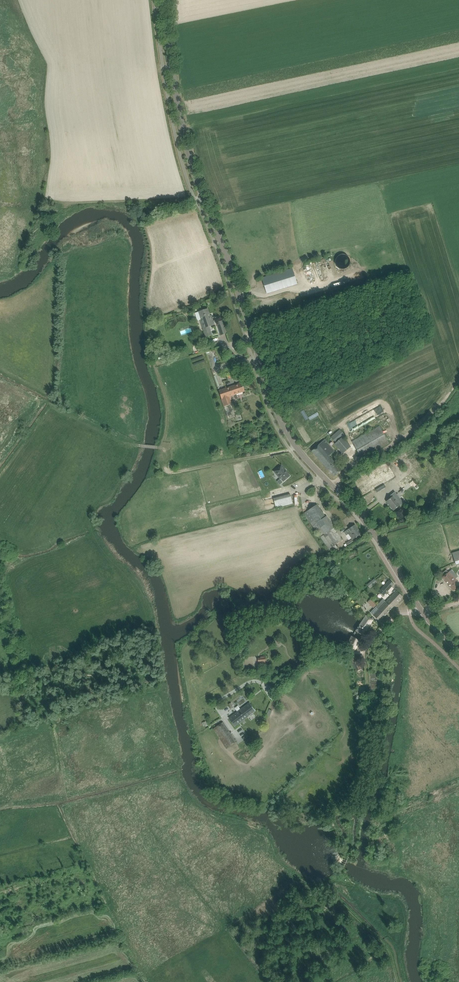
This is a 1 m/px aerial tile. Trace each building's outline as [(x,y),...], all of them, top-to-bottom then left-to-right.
[(352,263),(352,262),(352,260),(351,258),(350,257),(349,256),(348,255),(346,254),(345,253),(343,253),(341,254),(340,254),(338,255),(337,256),(336,258),(336,259),(335,260),(335,262),(335,264),(336,265),(337,267),(338,268),(339,269),(341,269),(342,270),(344,270),(346,270),(347,269),(348,269),(349,268),(350,267),(351,265),(352,263)] [(267,276),(262,278),(264,284),(267,293),(272,292),(297,284),(292,268),(267,276)] [(203,310),(199,312),(203,324),(202,324),(206,337),(207,336),(212,335),(209,327),(214,325),(212,316),(210,316),(208,309),(203,310)] [(223,321),(217,322),(221,335),(227,333),(223,321)] [(161,347),(155,349),(158,357),(164,355),(161,347)] [(237,384),(219,391),(224,407),(231,404),(229,396),(240,393),(245,391),(242,383),(237,384)] [(360,436),(352,441),(362,458),(389,443),(380,426),(366,433),(360,436)] [(340,429),(331,437),(336,443),(335,444),(343,453),(351,447),(343,437),(345,435),(340,429)] [(315,448),(312,451),(334,476),(338,473),(342,470),(329,456),(334,451),(324,440),(315,448)] [(282,464),(274,471),(275,473),(276,473),(284,482),(290,476),(285,470),(286,470),(282,464)] [(425,474),(419,466),(412,472),(418,479),(425,474)] [(390,499),(387,501),(389,504),(394,510),(398,507),(400,505),(403,503),(395,492),(389,497),(390,499)] [(290,494),(274,498),(276,508),(293,503),(290,494)] [(313,507),(304,513),(331,552),(338,547),(336,544),(342,540),(334,528),(335,527),(327,516),(325,517),(317,504),(313,507)] [(346,531),(344,532),(346,536),(349,534),(352,539),(346,543),(348,547),(354,543),(352,540),(361,534),(355,525),(346,531)] [(442,578),(453,590),(458,585),(458,583),(449,572),(442,578)] [(390,580),(379,592),(383,596),(391,588),(394,584),(390,580)] [(386,602),(379,610),(381,612),(382,612),(385,615),(395,605),(401,599),(403,597),(402,596),(397,591),(393,594),(389,599),(386,602)] [(371,599),(368,601),(374,607),(376,604),(371,599)] [(375,607),(370,613),(373,615),(380,621),(385,615),(382,612),(381,612),(379,610),(375,607)] [(361,623),(355,631),(362,636),(368,628),(373,620),(366,615),(361,623)] [(350,641),(348,645),(355,650),(358,644),(358,645),(360,641),(356,639),(355,638),(352,637),(350,641)] [(355,656),(351,659),(357,671),(363,668),(360,663),(359,663),(355,656)] [(239,711),(229,718),(235,726),(245,718),(255,710),(250,703),(239,711)] [(223,722),(213,729),(226,749),(237,742),(223,722)]
